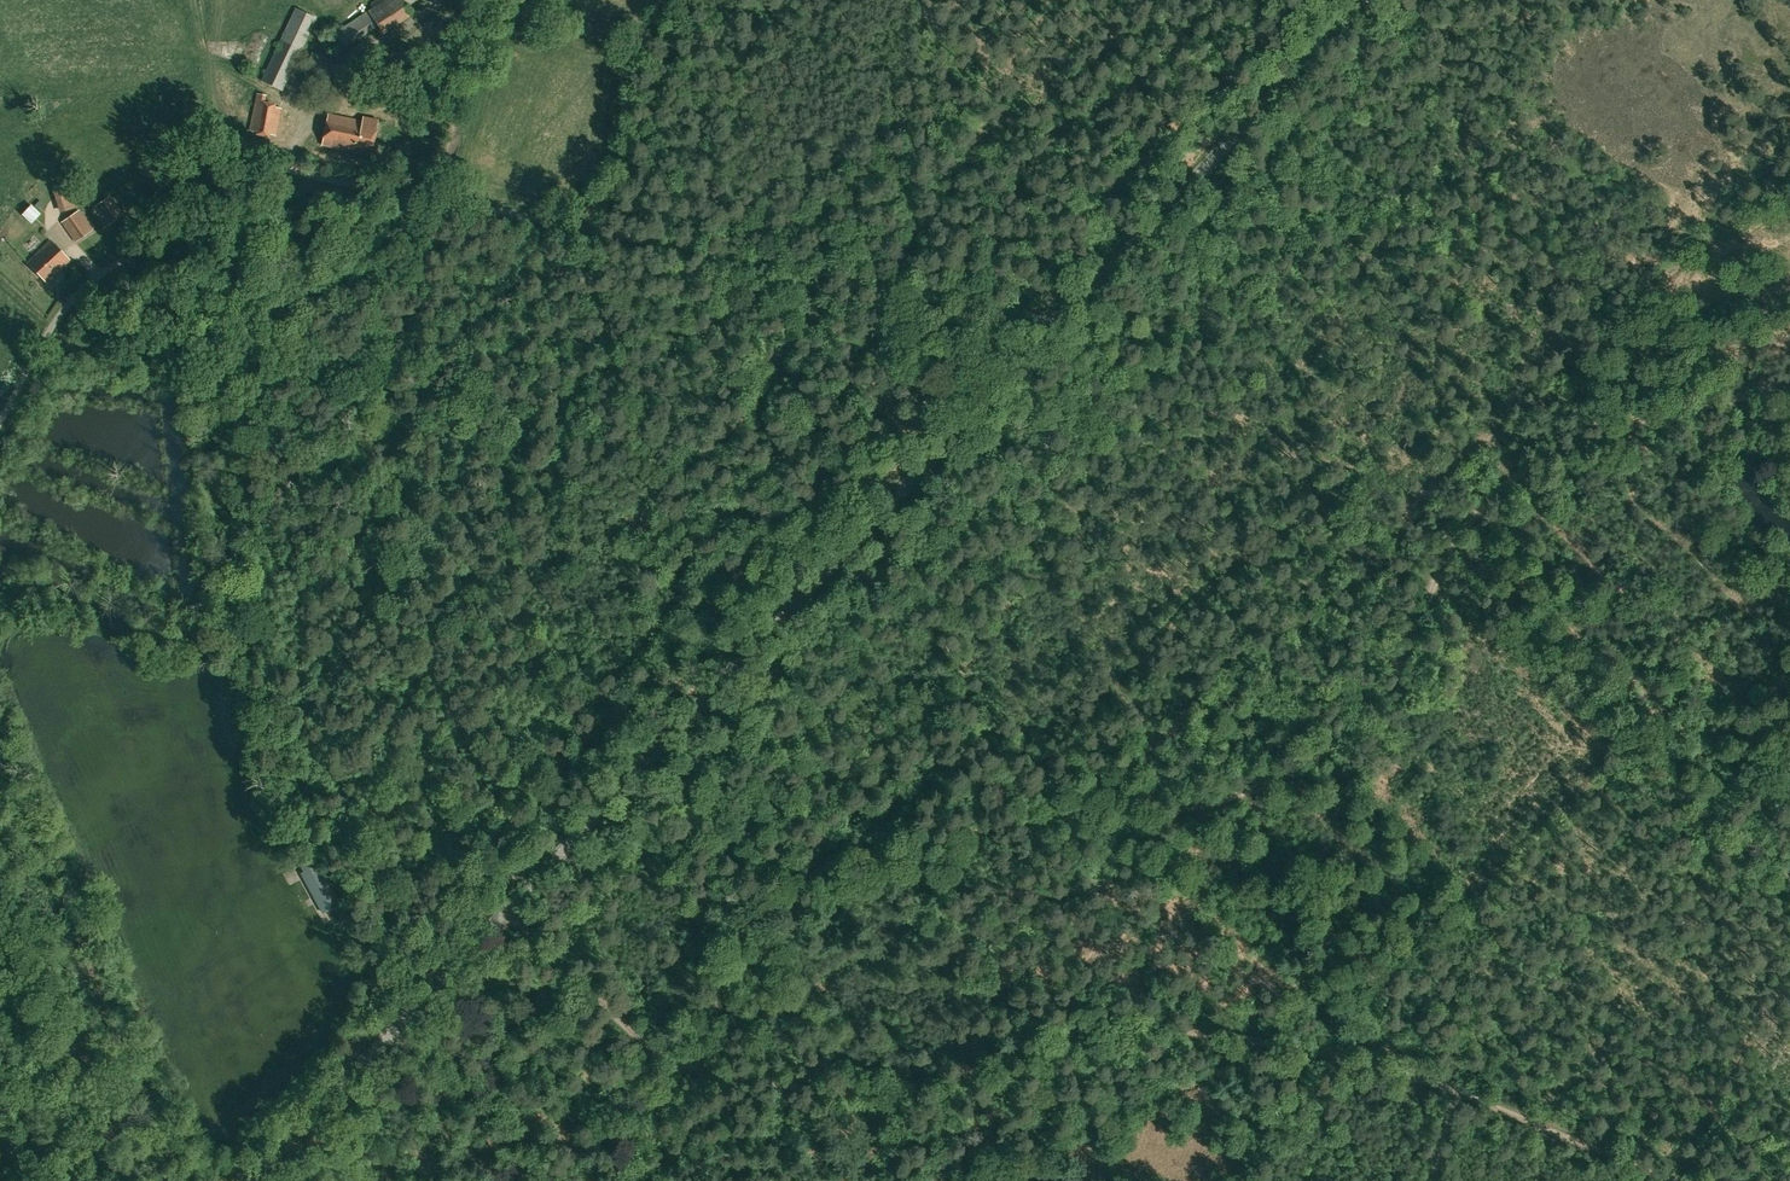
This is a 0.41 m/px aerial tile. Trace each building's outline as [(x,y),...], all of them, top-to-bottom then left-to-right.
[(342,37),(370,21),(372,25),(398,10),(396,6),(407,0),(358,0),(361,6),(347,15),(345,11),(332,19),(342,37)] [(333,80),(340,66),(313,53),(306,67),(333,80)] [(275,135),(281,108),(264,104),(266,95),(258,93),(250,129),(275,135)] [(321,145),(371,155),(378,120),(363,117),(362,121),(328,114),(321,145)] [(104,227),(108,223),(108,224),(122,213),(110,196),(96,206),(100,212),(96,215),(104,227)] [(31,223),(41,213),(31,204),(21,214),(31,223)] [(65,218),(60,222),(75,242),(94,229),(79,209),(78,209),(65,218)] [(50,239),(27,262),(48,283),(71,260),(50,239)] [(340,904),(315,858),(302,865),(306,871),(302,873),(324,913),(340,904)]
